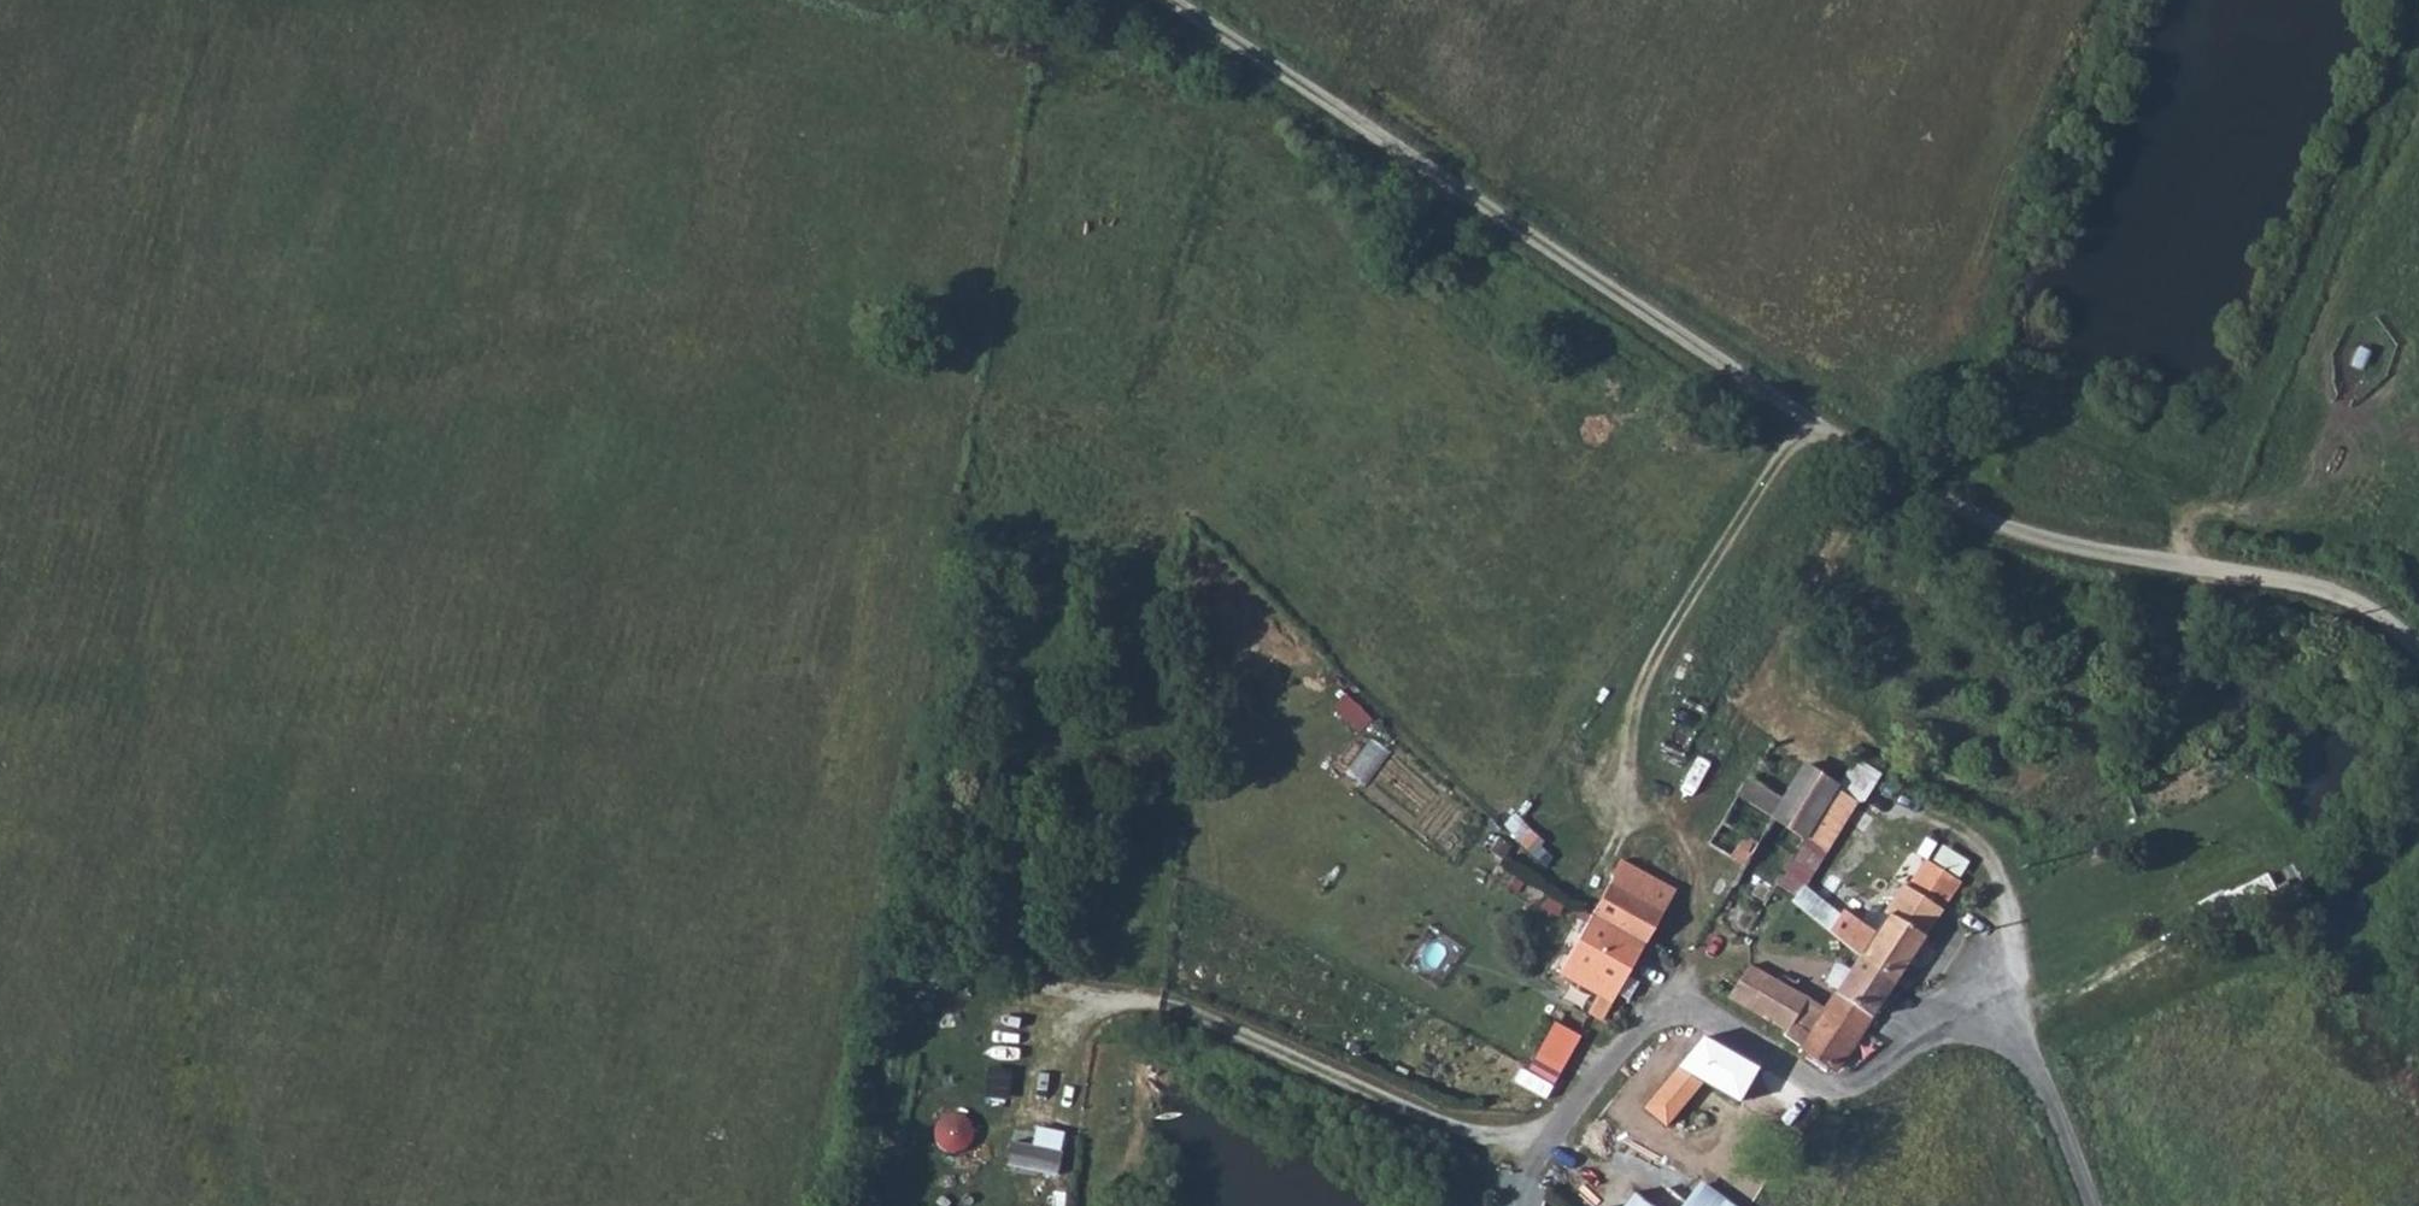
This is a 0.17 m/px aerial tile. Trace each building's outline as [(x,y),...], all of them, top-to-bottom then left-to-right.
[(1830,831),(1850,801),(1835,791),(1801,770),(1778,805),(1745,782),(1702,849),(1736,875),(1769,898),(1806,845),(1821,855),(1835,834),(1830,831)] [(1855,958),(1888,982),(1952,887),(1965,896),(1976,880),(1955,866),(1962,854),(1947,846),(1933,868),(1922,863),(1896,900),(1890,899),(1877,918),(1881,920),(1871,939),(1840,918),(1827,939),(1855,958)] [(1617,862),(1603,884),(1659,917),(1672,895),(1617,862)] [(1603,884),(1587,915),(1588,916),(1642,948),(1659,917),(1603,884)] [(1588,916),(1587,915),(1555,972),(1610,1004),(1642,948),(1588,916)] [(1864,1018),(1888,982),(1855,958),(1830,993),(1864,1018)] [(1714,990),(1778,1032),(1785,1023),(1802,1035),(1816,1014),(1782,990),(1786,985),(1777,979),(1773,985),(1742,964),(1737,972),(1729,967),(1714,990)] [(1610,1004),(1555,972),(1517,1037),(1574,1068),(1610,1004)] [(1829,1070),(1864,1018),(1830,993),(1816,1014),(1802,1035),(1794,1050),(1829,1070)] [(1012,1051),(1015,1003),(996,1002),(992,1050),(1012,1051)] [(1778,1032),(1773,1036),(1794,1050),(1802,1035),(1785,1023),(1778,1032)] [(1754,1072),(1705,1042),(1695,1057),(1682,1048),(1671,1064),(1717,1094),(1712,1102),(1729,1113),(1754,1072)] [(1605,1191),(1608,1205),(1626,1205),(1622,1188),(1605,1191)]
